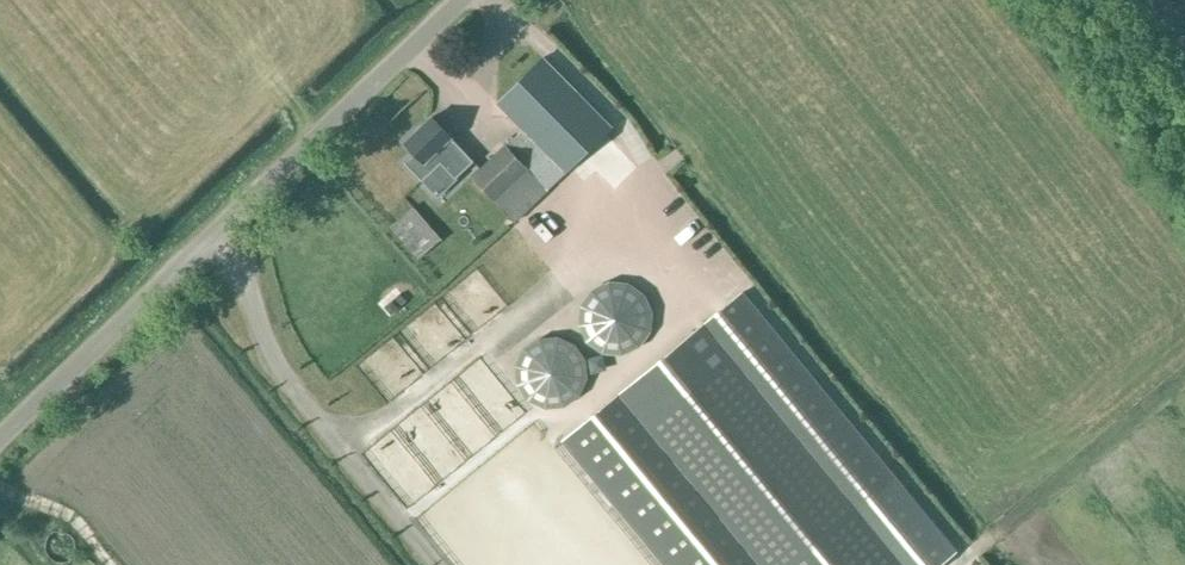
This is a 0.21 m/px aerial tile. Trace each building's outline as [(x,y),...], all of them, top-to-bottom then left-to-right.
[(543,58),(497,103),(566,173),(611,127),(543,58)] [(413,152),(403,161),(422,180),(440,163),(449,172),(455,178),(473,161),(450,137),(451,136),(432,117),(405,143),(413,152)] [(497,121),(468,141),(479,157),(508,137),(497,121)] [(504,144),(471,176),(473,178),(517,222),(549,190),(506,146),(504,144)] [(645,272),(620,288),(636,311),(660,295),(645,272)] [(564,440),(668,564),(940,564),(956,551),(742,293),(564,440)] [(535,397),(586,395),(583,326),(531,328),(535,397)] [(612,359),(637,339),(628,329),(604,350),(612,359)]
